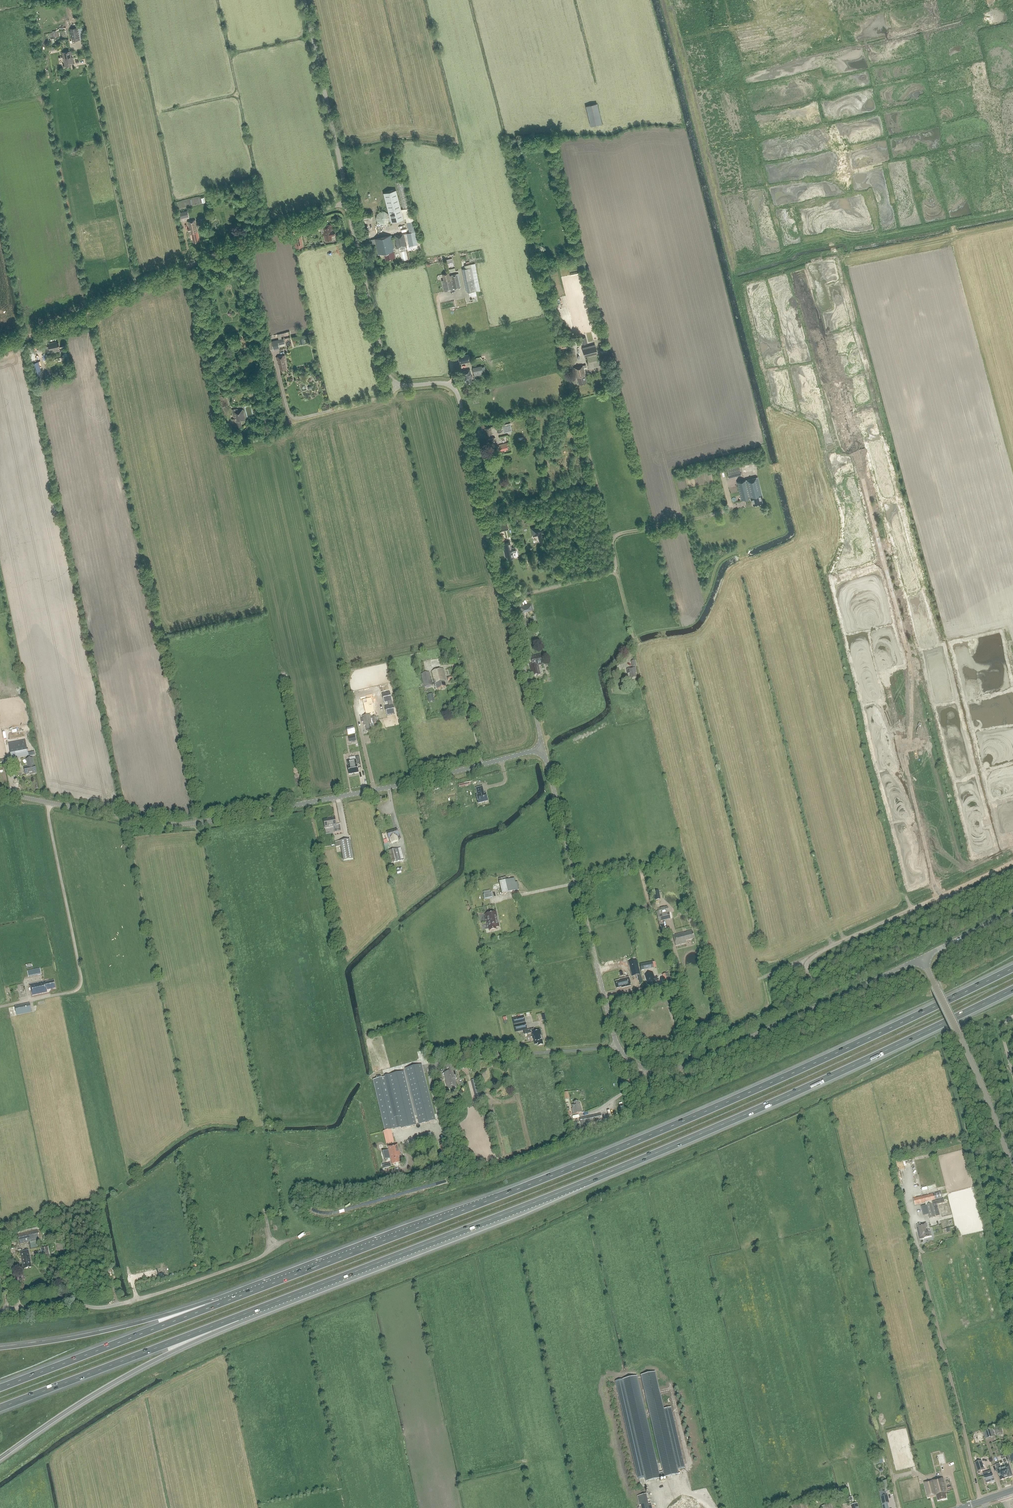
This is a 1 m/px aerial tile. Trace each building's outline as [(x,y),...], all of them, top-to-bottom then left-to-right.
[(71,29),(73,41),(79,40),(77,28),(71,29)] [(70,64),(73,63),(72,57),(71,57),(71,55),(72,55),(71,50),(61,52),(64,65),(65,65),(66,67),(71,66),(70,64)] [(602,124),(597,104),(586,106),(590,126),(602,124)] [(391,222),(403,219),(396,190),(384,193),(391,222)] [(178,213),(180,219),(189,217),(188,211),(178,213)] [(188,222),(190,228),(188,228),(188,232),(190,232),(191,234),(192,234),(194,243),(200,241),(195,220),(188,222)] [(407,222),(409,231),(416,230),(413,221),(407,222)] [(331,236),(335,235),(335,230),(333,231),(332,224),(330,225),(329,225),(323,226),(321,227),(322,236),(324,235),(325,241),(332,240),(331,236)] [(415,232),(407,233),(410,246),(418,244),(415,232)] [(397,248),(399,248),(406,246),(403,234),(394,236),(397,248)] [(385,260),(395,257),(393,249),(394,249),(391,235),(372,240),(373,245),(376,244),(378,255),(384,253),(385,260)] [(296,248),(303,246),(300,236),(293,238),(296,248)] [(446,259),(448,267),(454,265),(452,257),(446,259)] [(467,293),(476,291),(471,264),(465,266),(465,269),(462,269),(467,293)] [(457,274),(449,276),(449,273),(442,275),(443,280),(442,280),(445,292),(460,288),(458,278),(457,274)] [(271,341),(273,349),(273,350),(280,348),(278,343),(285,341),(284,338),(271,341)] [(47,351),(50,351),(50,353),(59,351),(58,348),(60,347),(59,343),(57,343),(56,342),(48,344),(49,347),(46,347),(47,351)] [(30,362),(36,361),(33,346),(27,347),(30,362)] [(585,357),(598,354),(596,346),(583,349),(585,357)] [(459,364),(471,362),(469,354),(458,357),(459,364)] [(284,360),(285,360),(285,356),(283,356),(278,357),(276,358),(277,360),(278,360),(279,364),(280,371),(287,369),(284,360)] [(42,374),(39,361),(31,363),(34,375),(42,374)] [(586,375),(584,368),(586,367),(586,365),(574,368),(576,377),(577,377),(579,384),(587,382),(585,375),(586,375)] [(483,374),(482,366),(473,368),(475,376),(483,374)] [(462,372),(464,381),(466,381),(467,383),(472,382),(471,377),(472,377),(470,370),(462,372)] [(241,421),(245,420),(243,410),(242,410),(238,410),(237,409),(232,410),(233,419),(232,419),(232,423),(236,423),(236,427),(242,426),(241,421)] [(486,435),(493,433),(491,427),(484,429),(486,435)] [(496,448),(498,448),(495,438),(494,438),(489,439),(488,439),(491,450),(492,450),(493,451),(497,450),(496,448)] [(729,477),(741,474),(739,464),(726,468),(729,477)] [(758,477),(737,482),(741,500),(750,498),(751,500),(752,500),(753,505),(762,503),(760,498),(762,497),(758,477)] [(501,525),(497,525),(499,532),(509,530),(507,523),(501,525)] [(531,528),(533,537),(541,535),(539,526),(531,528)] [(514,557),(512,553),(516,552),(515,547),(511,548),(510,542),(502,544),(505,557),(507,557),(507,559),(514,557)] [(524,605),(520,606),(521,612),(525,611),(525,610),(528,609),(529,610),(533,609),(531,603),(527,604),(527,605),(524,605)] [(541,657),(531,659),(532,664),(530,665),(531,671),(532,671),(533,676),(540,675),(538,664),(542,663),(541,657)] [(635,667),(636,667),(635,661),(631,661),(632,667),(627,668),(627,670),(626,670),(627,674),(630,673),(631,679),(636,678),(636,673),(635,667)] [(444,681),(446,681),(443,669),(431,672),(434,684),(436,684),(437,689),(446,687),(444,681)] [(424,688),(432,686),(429,672),(421,674),(424,688)] [(390,692),(382,694),(384,703),(388,702),(389,706),(385,707),(387,715),(395,714),(390,692)] [(366,715),(374,713),(372,699),(363,700),(364,704),(365,704),(366,708),(364,708),(365,711),(366,710),(366,713),(365,713),(366,715)] [(362,716),(363,719),(361,719),(362,721),(363,721),(364,725),(366,725),(366,732),(371,731),(370,724),(371,724),(369,715),(362,716)] [(8,744),(11,759),(28,756),(25,740),(8,744)] [(355,758),(356,760),(347,761),(348,768),(349,775),(358,773),(358,770),(361,769),(360,764),(359,757),(355,758)] [(35,766),(34,766),(33,758),(26,759),(28,768),(24,768),(25,775),(32,773),(32,774),(36,773),(35,766)] [(478,804),(487,801),(485,794),(484,794),(482,787),(476,789),(478,796),(476,796),(478,804)] [(334,832),(341,831),(340,824),(336,825),(335,818),(330,819),(323,820),(325,828),(333,827),(334,832)] [(390,844),(398,842),(399,842),(400,839),(399,836),(398,836),(397,830),(386,833),(387,837),(388,837),(389,840),(390,844)] [(349,840),(339,841),(343,861),(353,859),(349,840)] [(392,863),(404,860),(401,848),(389,851),(392,863)] [(502,894),(507,892),(505,881),(507,881),(506,877),(498,879),(502,894)] [(505,881),(507,892),(519,890),(518,883),(515,884),(514,879),(507,881),(505,881)] [(486,923),(497,920),(496,912),(484,915),(485,918),(485,920),(486,920),(486,923)] [(670,919),(669,913),(659,915),(661,921),(670,919)] [(499,927),(497,920),(486,923),(487,924),(486,924),(487,927),(488,929),(489,929),(489,931),(495,930),(495,927),(499,927)] [(686,943),(686,941),(694,939),(692,930),(686,931),(687,932),(683,933),(673,935),(673,937),(675,944),(675,945),(686,943)] [(637,961),(628,963),(632,977),(640,975),(637,961)] [(640,964),(641,971),(653,968),(652,962),(640,964)] [(41,975),(40,968),(27,971),(28,978),(41,975)] [(669,972),(662,973),(664,983),(671,982),(669,972)] [(653,973),(645,976),(646,980),(647,980),(649,986),(655,984),(655,981),(658,980),(657,976),(654,977),(653,973)] [(621,988),(631,986),(629,977),(622,979),(622,980),(615,982),(616,988),(621,987),(621,988)] [(32,995),(45,992),(47,992),(47,990),(55,988),(54,980),(45,982),(45,981),(30,984),(32,995)] [(30,1003),(15,1006),(17,1015),(32,1012),(30,1003)] [(538,1046),(543,1045),(541,1037),(542,1037),(540,1030),(534,1031),(533,1030),(527,1031),(526,1030),(525,1023),(514,1025),(515,1032),(523,1030),(524,1033),(531,1032),(533,1039),(534,1045),(537,1044),(537,1045),(538,1046)] [(443,1076),(444,1076),(448,1089),(457,1086),(455,1079),(457,1078),(454,1063),(445,1065),(447,1072),(444,1073),(443,1073),(443,1076)] [(436,1120),(422,1064),(404,1068),(418,1124),(436,1120)] [(416,1125),(404,1071),(388,1075),(401,1128),(416,1125)] [(390,1130),(397,1128),(385,1077),(373,1080),(385,1131),(384,1131),(387,1143),(393,1142),(390,1130)] [(573,1114),(582,1112),(580,1103),(579,1103),(578,1101),(573,1102),(574,1105),(571,1105),(572,1108),(571,1108),(573,1114)] [(601,1114),(579,1118),(581,1127),(588,1126),(588,1122),(602,1119),(601,1114)] [(391,1158),(392,1164),(399,1163),(397,1154),(399,1154),(397,1145),(388,1147),(388,1150),(382,1151),(384,1160),(391,1158)] [(913,1199),(915,1205),(942,1198),(941,1192),(913,1199)] [(935,1217),(932,1204),(926,1205),(929,1218),(935,1217)] [(920,1239),(932,1237),(930,1231),(928,1231),(926,1223),(917,1225),(920,1239)] [(37,1230),(37,1227),(17,1231),(20,1245),(29,1243),(30,1250),(38,1248),(37,1241),(39,1240),(39,1239),(42,1239),(40,1229),(37,1230)] [(42,1256),(42,1257),(50,1255),(48,1246),(40,1247),(41,1251),(37,1252),(38,1256),(42,1256)] [(24,1269),(31,1267),(30,1262),(31,1262),(28,1250),(20,1252),(24,1269)] [(641,1375),(663,1472),(659,1473),(637,1376),(623,1379),(645,1477),(646,1481),(679,1474),(678,1470),(664,1409),(655,1371),(641,1375)] [(645,1477),(623,1379),(616,1380),(638,1479),(645,1477)] [(670,1407),(664,1409),(678,1470),(684,1468),(670,1407)] [(983,1432),(985,1439),(994,1436),(992,1429),(983,1432)] [(1005,1467),(1009,1478),(1012,1477),(1009,1466),(1008,1462),(1010,1461),(1008,1454),(1004,1456),(1004,1454),(1001,1455),(1005,1467)] [(981,1461),(975,1463),(978,1471),(984,1469),(981,1461)] [(1001,1481),(1009,1478),(1005,1467),(1001,1468),(1000,1463),(996,1465),(997,1469),(1001,1481)] [(987,1483),(991,1482),(992,1483),(994,1482),(995,1481),(991,1470),(983,1473),(987,1483)] [(947,1490),(944,1478),(924,1483),(928,1497),(936,1495),(938,1501),(947,1499),(946,1494),(947,1494),(946,1490),(947,1490)] [(651,1502),(648,1503),(646,1494),(637,1496),(640,1505),(641,1505),(642,1507),(652,1507),(651,1502)] [(889,1503),(887,1496),(881,1497),(882,1505),(889,1503)]
